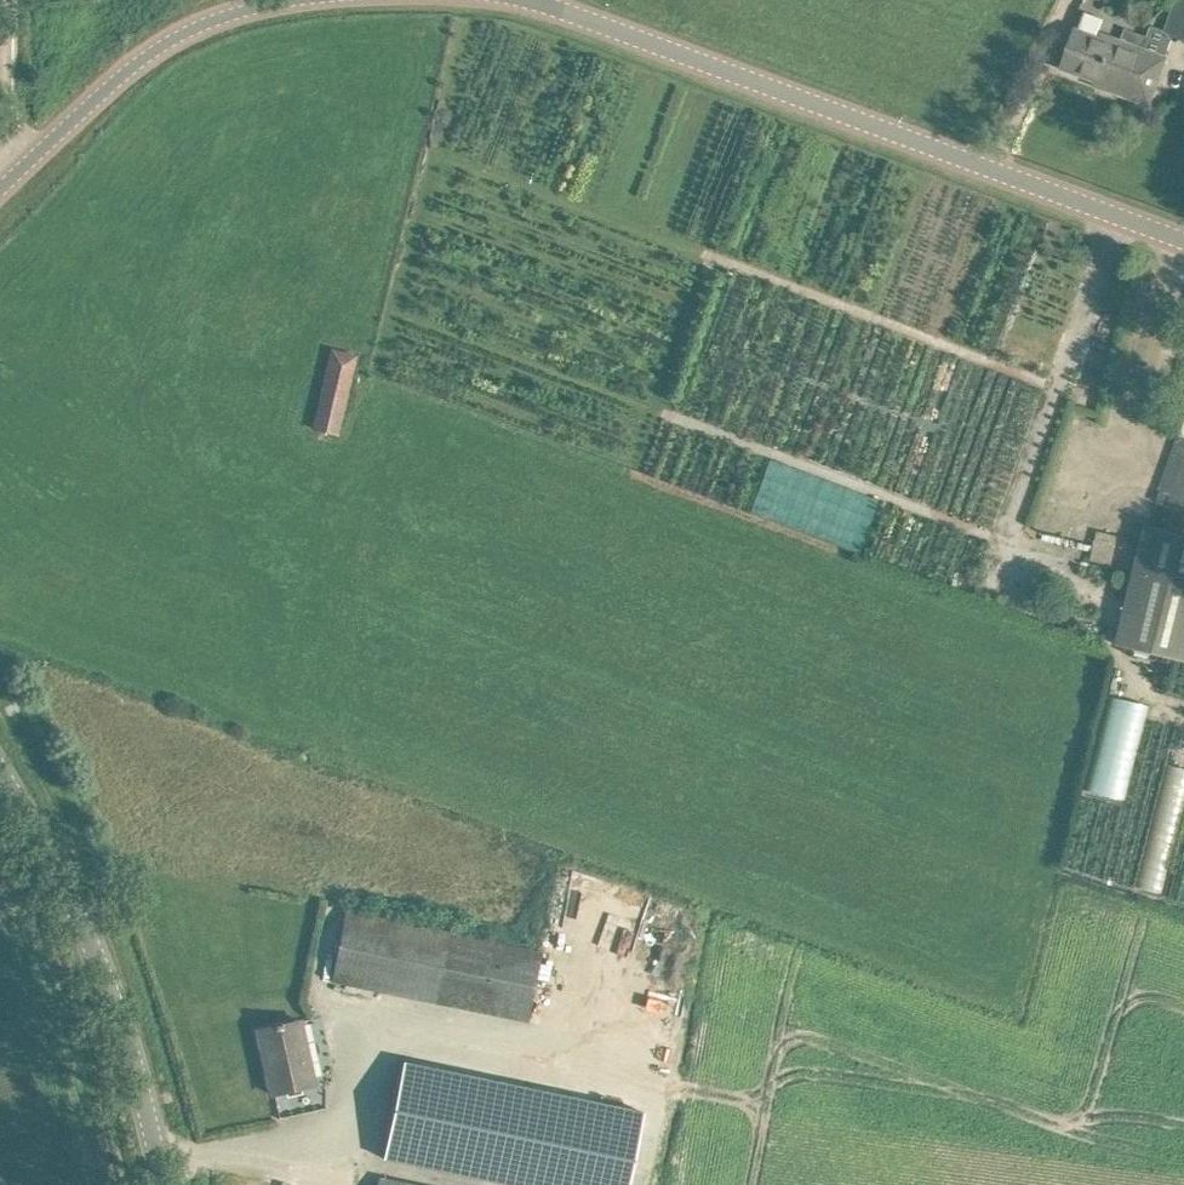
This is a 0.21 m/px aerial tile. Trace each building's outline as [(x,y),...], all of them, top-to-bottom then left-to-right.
[(1170,32),(1150,25),(1146,36),(1125,29),(1118,46),(1116,45),(1115,49),(1109,47),(1105,56),(1115,60),(1107,88),(1149,104),(1174,35),(1183,39),(1183,0),(1181,0),(1170,32)] [(1077,31),(1076,30),(1070,45),(1060,50),(1057,59),(1059,63),(1063,65),(1063,67),(1106,83),(1104,87),(1107,88),(1115,60),(1105,56),(1109,47),(1115,49),(1116,45),(1097,38),(1104,18),(1085,11),(1077,31)] [(339,436),(358,354),(332,348),(312,429),(339,436)] [(1116,647),(1183,663),(1183,438),(1177,435),(1157,491),(1173,497),(1162,529),(1146,524),(1116,647)] [(858,550),(876,497),(774,463),(756,515),(858,550)] [(1088,790),(1123,798),(1146,704),(1112,695),(1088,790)] [(1142,887),(1165,892),(1183,801),(1183,766),(1168,762),(1142,887)] [(334,983),(391,994),(524,1019),(538,946),(348,910),(334,983)] [(315,1084),(300,1020),(275,1025),(276,1026),(257,1030),(272,1094),(295,1089),(315,1084)] [(384,1158),(515,1184),(629,1184),(643,1112),(404,1059),(384,1158)] [(378,1184),(419,1184),(380,1177),(378,1184)]
